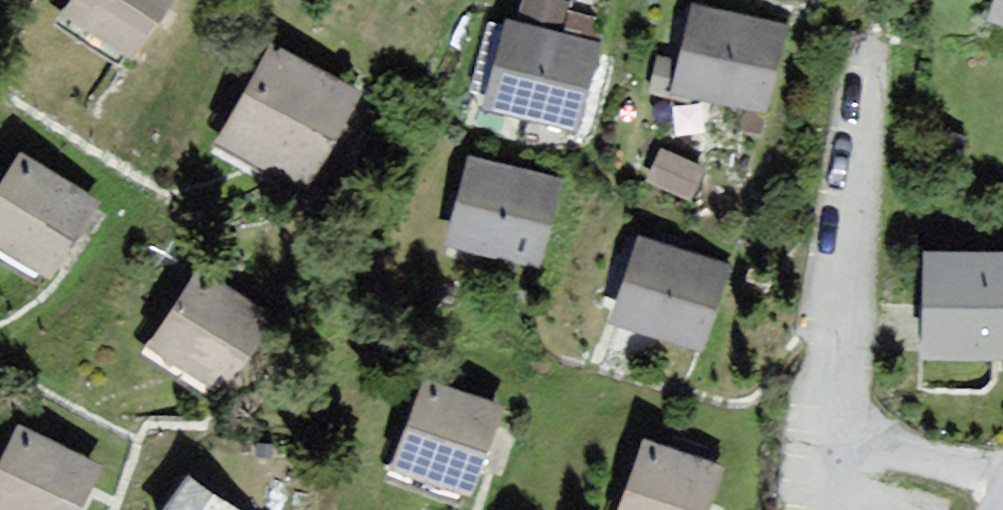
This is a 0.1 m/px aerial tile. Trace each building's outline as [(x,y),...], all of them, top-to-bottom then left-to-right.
[(54,23),(132,69),(173,0),(67,0),(54,23)] [(968,20),(1002,29),(1002,0),(974,0),(968,20)] [(786,28),(686,9),(670,93),(769,112),(786,28)] [(600,52),(495,30),(478,106),(584,129),(600,52)] [(351,87),(265,50),(222,149),(308,186),(351,87)] [(6,160),(0,173),(0,246),(63,274),(96,201),(6,160)] [(562,181),(460,160),(443,245),(544,266),(562,181)] [(726,266),(632,237),(606,322),(700,350),(726,266)] [(906,255),(904,362),(1002,363),(1002,256),(906,255)] [(272,322),(184,272),(138,353),(226,403),(272,322)] [(497,411),(409,384),(382,473),(469,499),(497,411)] [(0,433),(0,509),(73,509),(89,469),(0,433)] [(630,447),(611,509),(702,509),(714,472),(630,447)] [(172,480),(153,509),(219,509),(172,480)]
